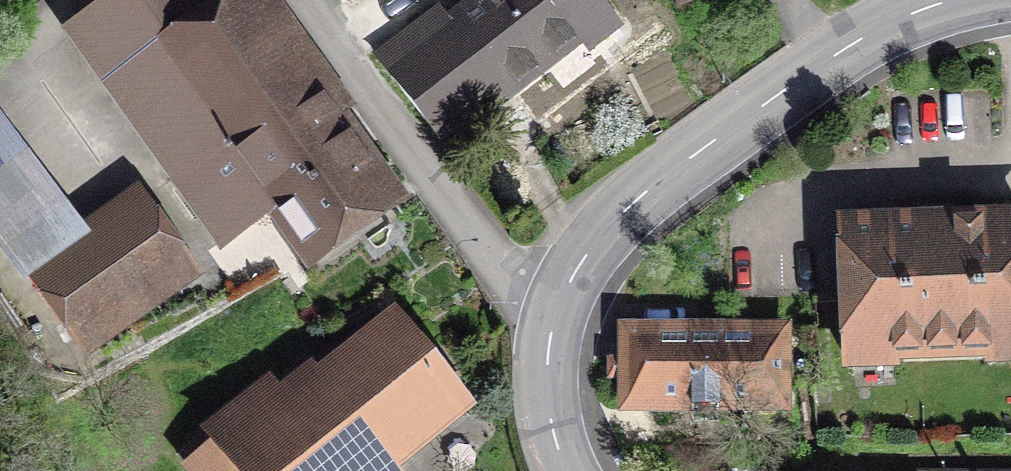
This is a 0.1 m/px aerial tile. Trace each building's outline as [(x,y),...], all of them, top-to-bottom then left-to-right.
[(309,276),(412,203),(350,115),(358,109),(282,0),(216,0),(212,3),(210,0),(99,0),(60,28),(219,255),(269,220),(309,276)] [(444,151),(580,45),(588,56),(623,30),(599,0),(464,0),(446,13),(440,5),(371,58),(444,151)] [(678,10),(705,0),(674,0),(678,10)] [(206,277),(139,183),(82,224),(0,110),(0,252),(24,286),(29,282),(87,362),(206,277)] [(835,217),(841,375),(899,373),(899,366),(983,363),(983,373),(1010,372),(1010,210),(835,217)] [(478,408),(394,308),(318,369),(312,361),(279,385),(269,374),(198,430),(200,434),(173,455),(186,470),(402,470),(478,408)] [(796,419),(796,321),(616,322),(617,420),(796,419)]
